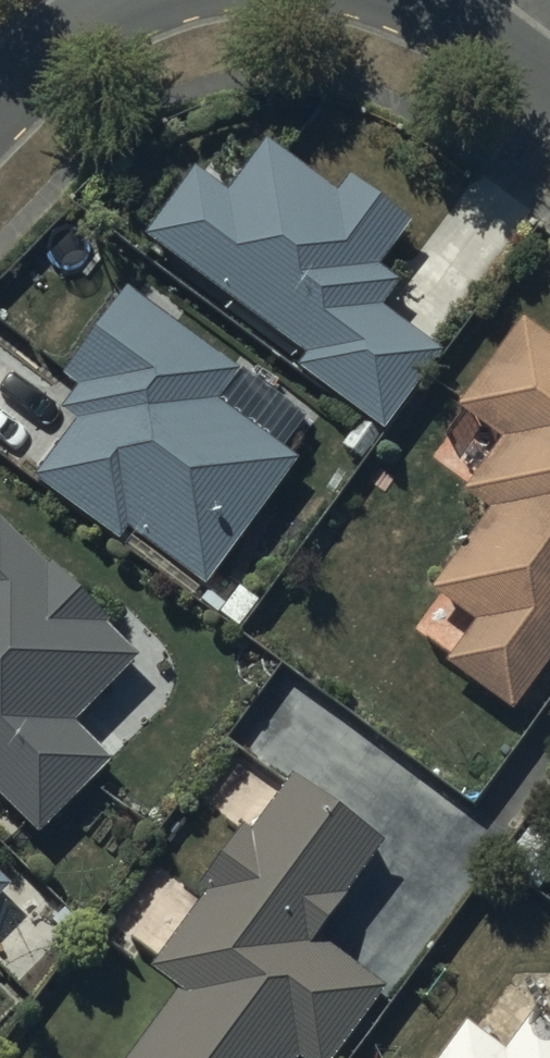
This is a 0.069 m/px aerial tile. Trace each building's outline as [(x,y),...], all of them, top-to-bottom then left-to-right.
[(190,177),(141,244),(303,362),(292,377),(379,439),(437,360),(376,317),(395,291),(376,277),(409,231),(345,185),(333,202),(263,151),(226,203),(190,177)] [(75,432),(34,487),(116,548),(125,536),(204,593),(296,469),(216,410),(240,378),(121,291),(53,384),(73,399),(58,419),(75,432)] [(448,418),(495,452),(460,500),(487,520),(429,598),(471,629),(440,671),(509,722),(549,666),(549,351),(516,326),(448,418)] [(37,842),(108,769),(68,730),(134,663),(0,532),(0,806),(37,842)] [(132,1057),(335,1057),(381,997),(314,947),(382,855),(289,786),(250,838),(240,831),(193,895),(204,903),(148,978),(176,999),(132,1057)] [(15,894),(0,879),(0,909),(15,894)] [(445,1057),(549,1057),(549,1034),(529,1019),(501,1057),(465,1031),(445,1057)]
